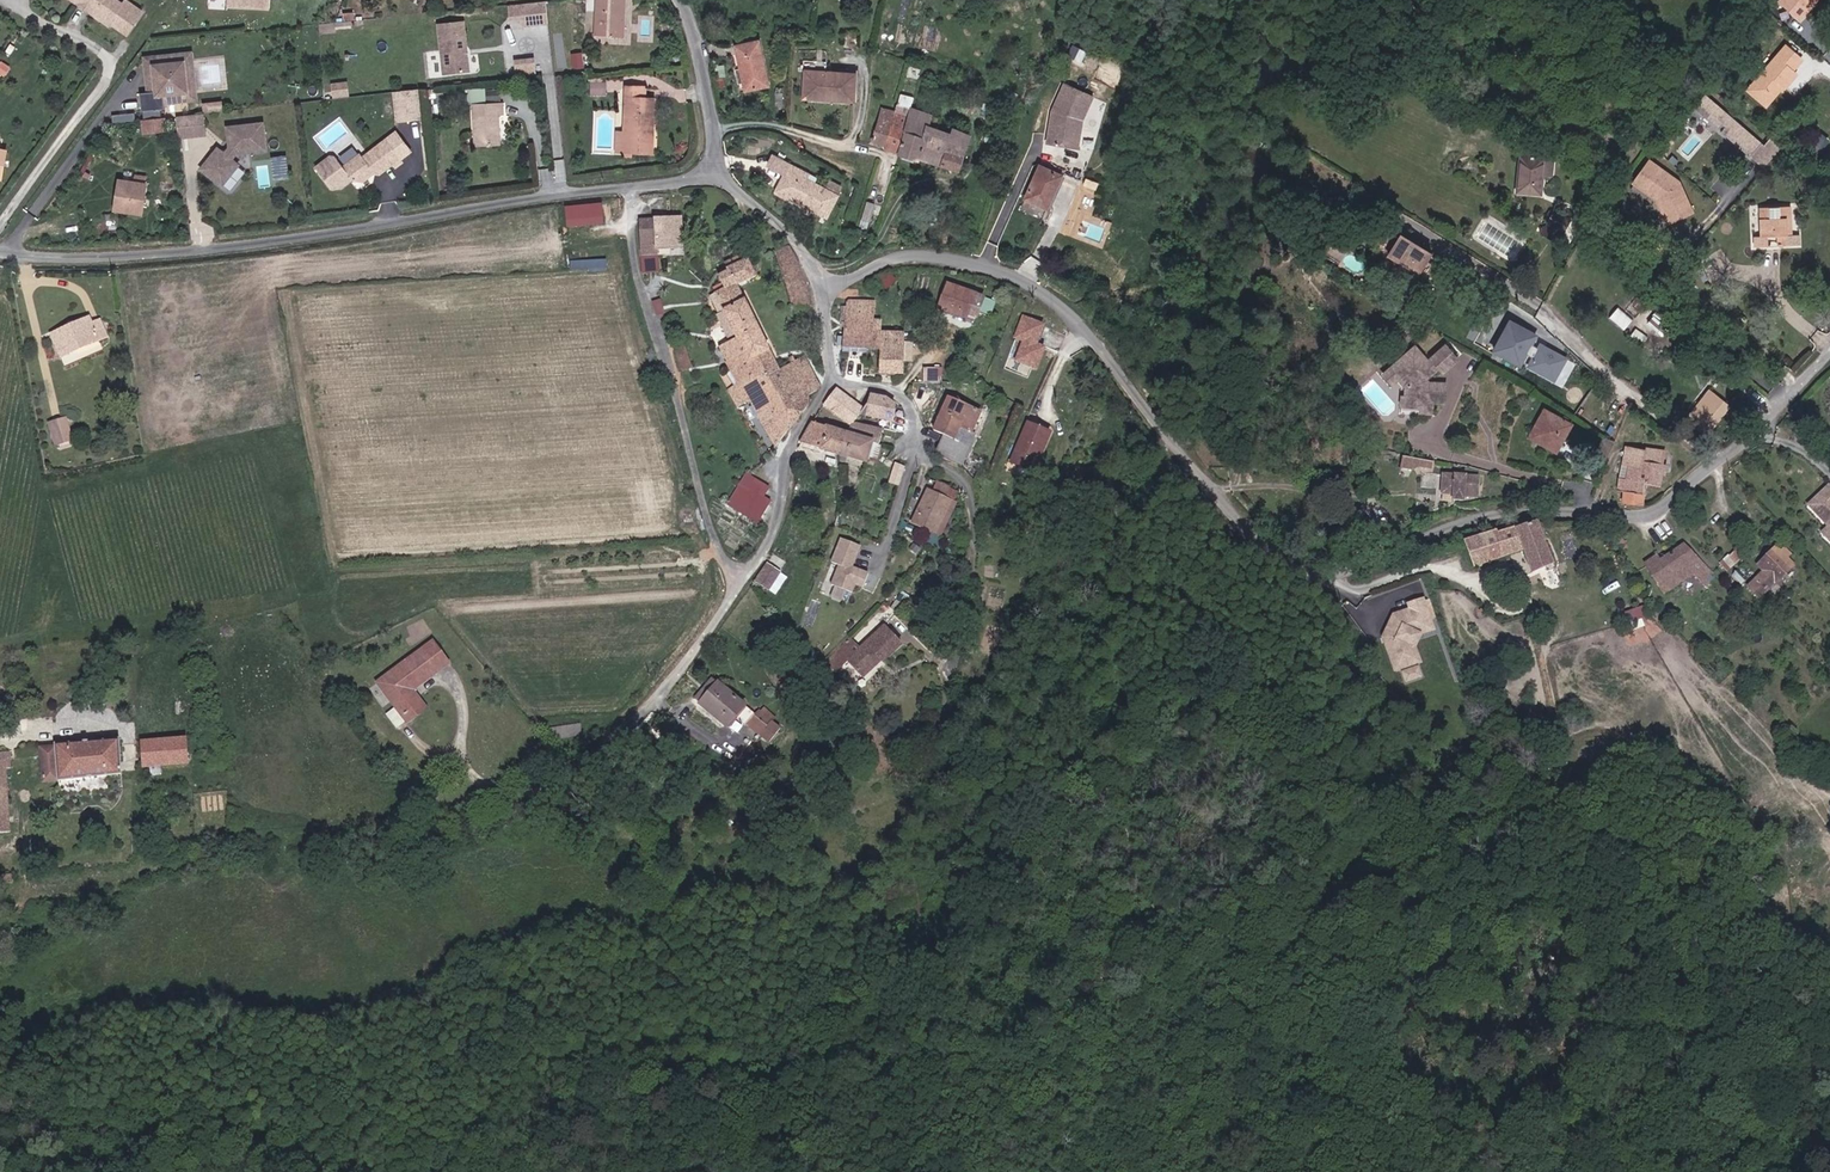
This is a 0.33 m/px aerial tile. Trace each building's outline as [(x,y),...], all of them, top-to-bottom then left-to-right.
[(134,36),(149,13),(132,1),(128,5),(121,0),(76,0),(134,36)] [(226,6),(269,8),(270,0),(227,0),(226,6)] [(523,25),(549,23),(548,0),(509,2),(510,17),(522,16),(523,25)] [(596,13),(588,13),(587,34),(625,38),(627,0),(597,0),(596,13)] [(1778,2),(1801,21),(1818,0),(1779,0),(1778,2)] [(469,69),(464,19),(438,22),(444,71),(469,69)] [(768,84),(758,40),(735,45),(745,89),(768,84)] [(1804,62),(1785,46),(1746,92),(1766,108),(1804,62)] [(196,98),(191,52),(145,57),(149,91),(157,91),(154,64),(184,61),(188,91),(164,94),(165,102),(196,98)] [(532,56),(511,59),(513,78),(535,75),(532,56)] [(165,102),(164,94),(188,91),(184,61),(154,64),(157,91),(149,91),(140,93),(142,110),(165,108),(165,102)] [(854,97),(856,71),(804,67),(803,93),(854,97)] [(588,93),(604,93),(604,81),(588,81),(588,93)] [(349,82),(330,84),(331,97),(350,96),(349,82)] [(638,94),(643,94),(643,84),(626,84),(625,128),(625,149),(651,150),(651,105),(637,105),(638,94)] [(1077,121),(1089,99),(1065,87),(1051,113),(1045,145),(1072,150),(1077,121)] [(1760,137),(1703,89),(1692,103),(1717,125),(1721,120),(1724,122),(1720,127),(1749,151),(1760,137)] [(419,121),(415,91),(398,93),(390,94),(394,124),(402,123),(419,121)] [(651,94),(643,94),(638,94),(637,105),(651,105),(651,94)] [(1081,123),(1092,101),(1089,99),(1077,121),(1072,150),(1076,151),(1081,123)] [(909,115),(912,107),(913,105),(896,100),(893,110),(909,115)] [(501,114),(500,101),(468,103),(472,144),(499,143),(497,114),(501,114)] [(884,144),(893,110),(879,106),(869,138),(884,144)] [(902,156),(913,160),(914,155),(958,168),(969,134),(953,129),(955,123),(947,120),(943,130),(936,128),(940,116),(912,107),(909,115),(898,150),(903,152),(902,156)] [(898,150),(909,115),(893,110),(884,144),(898,150)] [(207,133),(204,112),(178,115),(180,136),(207,133)] [(167,128),(165,117),(144,119),(145,131),(167,128)] [(1805,144),(1811,136),(1791,119),(1785,127),(1805,144)] [(267,148),(264,122),(229,126),(231,146),(226,152),(219,147),(203,167),(223,184),(240,164),(233,158),(238,151),(267,148)] [(625,149),(625,128),(620,128),(616,128),(616,149),(625,149)] [(349,181),(351,184),(360,183),(370,175),(377,176),(390,164),(393,168),(402,161),(410,155),(392,133),(359,159),(356,156),(339,169),(349,181)] [(1552,169),(1555,152),(1520,148),(1518,186),(1538,189),(1541,168),(1552,169)] [(274,177),(290,175),(288,153),(272,155),(274,177)] [(1693,208),(1680,178),(1652,156),(1637,175),(1661,193),(1671,217),(1693,208)] [(314,168),(328,189),(339,190),(349,181),(339,169),(332,160),(326,159),(314,168)] [(808,171),(789,162),(776,186),(774,189),(783,193),(785,191),(800,200),(802,197),(826,211),(836,195),(805,176),(808,171)] [(1044,209),(1059,177),(1037,167),(1022,199),(1044,209)] [(142,212),(146,184),(120,180),(116,208),(142,212)] [(826,211),(802,197),(800,200),(823,215),(826,211)] [(567,224),(605,222),(604,201),(566,203),(567,224)] [(1572,213),(1554,201),(1543,218),(1562,229),(1572,213)] [(1791,215),(1791,203),(1761,203),(1761,232),(1755,232),(1756,242),(1767,242),(1768,231),(1780,231),(1780,241),(1799,241),(1798,232),(1791,231),(1785,231),(1785,215),(1791,215)] [(681,215),(637,216),(639,274),(683,273),(681,215)] [(1390,250),(1403,230),(1389,222),(1382,234),(1380,251),(1417,274),(1420,269),(1406,260),(1390,250)] [(1433,249),(1403,230),(1390,250),(1406,260),(1420,269),(1433,249)] [(777,249),(787,274),(801,269),(790,243),(777,249)] [(747,258),(719,274),(725,288),(737,282),(755,274),(747,258)] [(572,267),(607,269),(607,260),(572,259),(572,267)] [(897,259),(880,268),(871,284),(877,286),(880,281),(896,287),(905,261),(897,259)] [(801,269),(787,274),(792,286),(805,282),(801,269)] [(725,288),(724,286),(715,291),(724,309),(716,313),(730,340),(758,325),(737,282),(725,288)] [(972,298),(949,286),(938,306),(963,314),(972,298)] [(800,296),(802,309),(813,306),(809,295),(800,296)] [(843,314),(872,315),(872,301),(844,301),(843,314)] [(1653,302),(1649,308),(1665,321),(1670,314),(1653,302)] [(1625,328),(1634,317),(1619,305),(1610,316),(1625,328)] [(963,314),(938,306),(937,308),(960,320),(963,314)] [(1659,328),(1665,321),(1649,308),(1643,316),(1659,328)] [(868,333),(872,333),(872,315),(843,314),(842,333),(868,333)] [(109,335),(101,317),(93,320),(90,315),(52,330),(62,354),(109,335)] [(1568,356),(1544,341),(1542,344),(1535,340),(1540,332),(1514,316),(1497,345),(1522,360),(1529,350),(1536,354),(1531,362),(1556,377),(1568,356)] [(1014,340),(1022,343),(1016,362),(1037,370),(1045,348),(1035,344),(1041,328),(1021,321),(1014,340)] [(807,406),(805,395),(820,386),(803,356),(780,369),(758,325),(730,340),(719,346),(738,380),(747,397),(775,446),(807,406)] [(842,347),(868,348),(868,333),(842,333),(842,347)] [(868,333),(868,348),(881,349),(881,333),(872,333),(868,333)] [(904,333),(881,333),(881,349),(880,373),(904,373),(904,333)] [(912,361),(914,341),(907,340),(905,360),(912,361)] [(1430,378),(1429,374),(1442,362),(1447,367),(1461,354),(1449,341),(1431,356),(1418,342),(1387,370),(1396,379),(1402,374),(1410,383),(1410,392),(1425,393),(1425,401),(1424,407),(1435,408),(1436,396),(1448,397),(1449,379),(1437,382),(1430,378)] [(737,405),(747,397),(738,380),(727,387),(737,405)] [(1711,392),(1711,391),(1705,386),(1692,404),(1698,408),(1711,392)] [(852,424),(864,409),(835,388),(824,404),(852,424)] [(1425,401),(1425,393),(1410,392),(1406,392),(1406,400),(1425,401)] [(1711,392),(1698,408),(1713,419),(1724,403),(1711,392)] [(963,419),(954,439),(945,434),(936,454),(961,467),(982,421),(975,418),(977,411),(949,398),(943,411),(963,419)] [(884,426),(890,410),(866,405),(864,409),(861,422),(884,426)] [(1532,436),(1558,448),(1572,419),(1567,417),(1570,413),(1560,409),(1559,412),(1546,406),(1532,436)] [(935,429),(945,434),(954,439),(963,419),(943,411),(935,429)] [(70,440),(65,419),(50,422),(56,444),(70,440)] [(840,455),(846,433),(813,422),(801,443),(840,455)] [(873,442),(880,444),(883,431),(852,424),(846,433),(840,455),(867,463),(873,442)] [(1051,435),(1030,426),(1015,457),(1036,467),(1051,435)] [(1605,461),(1615,437),(1606,432),(1595,456),(1605,461)] [(1659,482),(1665,446),(1642,443),(1639,461),(1629,460),(1627,471),(1620,470),(1618,484),(1625,485),(1623,496),(1642,498),(1645,479),(1659,482)] [(1430,463),(1431,457),(1402,452),(1401,462),(1411,464),(1417,461),(1430,463)] [(1028,484),(1034,470),(1036,467),(1015,457),(1014,461),(1011,466),(1015,467),(1011,477),(1028,484)] [(1627,471),(1629,460),(1622,458),(1620,470),(1627,471)] [(1454,489),(1455,469),(1444,469),(1443,488),(1454,489)] [(1454,489),(1454,493),(1464,493),(1465,488),(1477,489),(1478,470),(1455,469),(1454,489)] [(766,495),(771,485),(746,471),(727,505),(760,522),(772,499),(766,495)] [(1829,523),(1829,490),(1823,483),(1806,499),(1827,520),(1829,523)] [(949,501),(929,491),(912,523),(927,531),(933,519),(938,521),(949,501)] [(1552,556),(1537,518),(1517,525),(1522,541),(1529,564),(1552,556)] [(932,533),(938,521),(933,519),(927,531),(932,533)] [(1515,520),(1493,526),(1501,549),(1522,541),(1517,525),(1515,520)] [(1825,532),(1829,527),(1829,523),(1827,520),(1820,527),(1825,532)] [(1489,554),(1501,549),(1493,526),(1480,529),(1489,554)] [(1472,560),(1489,554),(1480,529),(1463,534),(1472,560)] [(860,545),(838,536),(829,561),(836,564),(828,583),(851,592),(854,586),(861,588),(867,572),(852,566),(860,545)] [(1713,569),(1684,541),(1659,556),(1656,551),(1644,559),(1663,589),(1693,570),(1703,578),(1713,569)] [(1764,568),(1749,585),(1759,595),(1792,561),(1774,545),(1760,557),(1758,563),(1764,568)] [(1736,550),(1730,556),(1735,562),(1742,556),(1736,550)] [(1730,556),(1725,562),(1730,567),(1735,562),(1730,556)] [(768,590),(781,573),(769,565),(757,582),(768,590)] [(1417,626),(1414,618),(1426,613),(1427,613),(1420,592),(1406,597),(1408,605),(1396,609),(1394,606),(1390,608),(1388,619),(1379,631),(1381,636),(1384,634),(1395,665),(1418,656),(1412,639),(1417,626)] [(1629,625),(1645,619),(1640,606),(1625,611),(1629,625)] [(1429,621),(1426,613),(1414,618),(1417,626),(1429,621)] [(894,643),(872,622),(836,659),(855,677),(867,665),(864,662),(871,656),(876,661),(894,643)] [(395,664),(412,686),(447,662),(431,638),(395,664)] [(400,713),(414,703),(406,691),(412,686),(395,664),(375,677),(400,713)] [(722,727),(731,715),(740,705),(709,680),(691,701),(722,727)] [(405,720),(419,711),(414,703),(400,713),(405,720)] [(731,715),(755,736),(767,723),(772,718),(763,711),(751,714),(740,705),(731,715)] [(778,731),(767,723),(755,736),(766,746),(778,731)] [(139,739),(141,764),(185,759),(182,735),(139,739)] [(42,778),(119,771),(116,736),(54,742),(54,746),(39,748),(42,778)]
